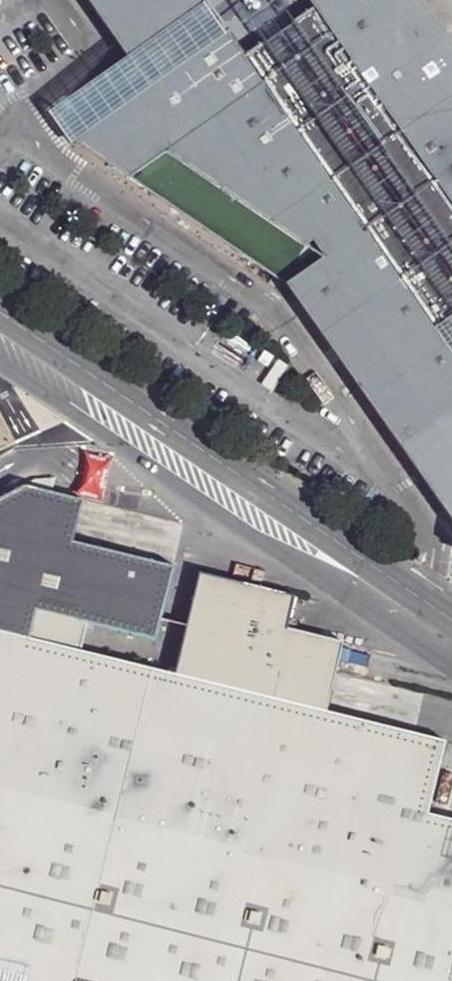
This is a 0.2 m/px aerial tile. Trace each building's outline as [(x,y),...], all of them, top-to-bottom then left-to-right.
[(426,0),(86,0),(120,50),(45,108),(53,120),(62,135),(71,148),(76,146),(130,182),(288,288),(451,516),(451,38),(426,0)] [(109,468),(112,456),(81,449),(78,461),(75,472),(73,483),(70,496),(82,499),(101,504),(104,490),(106,479),(109,468)] [(30,638),(150,667),(173,566),(73,543),(48,538),(58,494),(24,486),(0,499),(0,631),(30,638)] [(58,494),(48,538),(73,543),(82,499),(70,496),(58,494)] [(430,813),(447,740),(443,739),(407,731),(374,723),(384,678),(311,660),(324,600),(206,575),(182,676),(150,667),(30,638),(0,631),(0,980),(451,980),(451,818),(430,813)] [(160,626),(157,639),(179,644),(181,631),(160,626)] [(407,731),(443,739),(445,730),(409,721),(407,731)]
